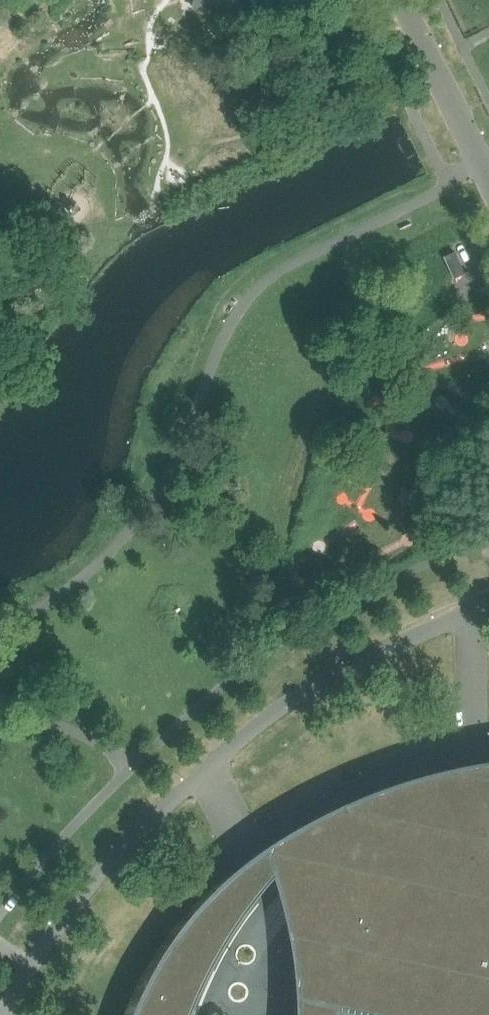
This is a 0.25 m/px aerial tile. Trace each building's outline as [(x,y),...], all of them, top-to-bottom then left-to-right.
[(191,9),(207,13),(211,0),(194,0),(191,9)] [(454,252),(450,254),(445,256),(455,278),(465,274),(454,252)] [(462,766),(418,778),(380,790),(348,804),(316,820),(289,835),(268,849),(246,865),(235,875),(229,880),(223,885),(205,904),(185,927),(170,949),(152,981),(137,1014),(192,1014),(208,977),(234,931),(239,924),(255,899),(275,870),(289,920),(297,970),(300,1014),(488,1014),(488,761),(462,766)]
